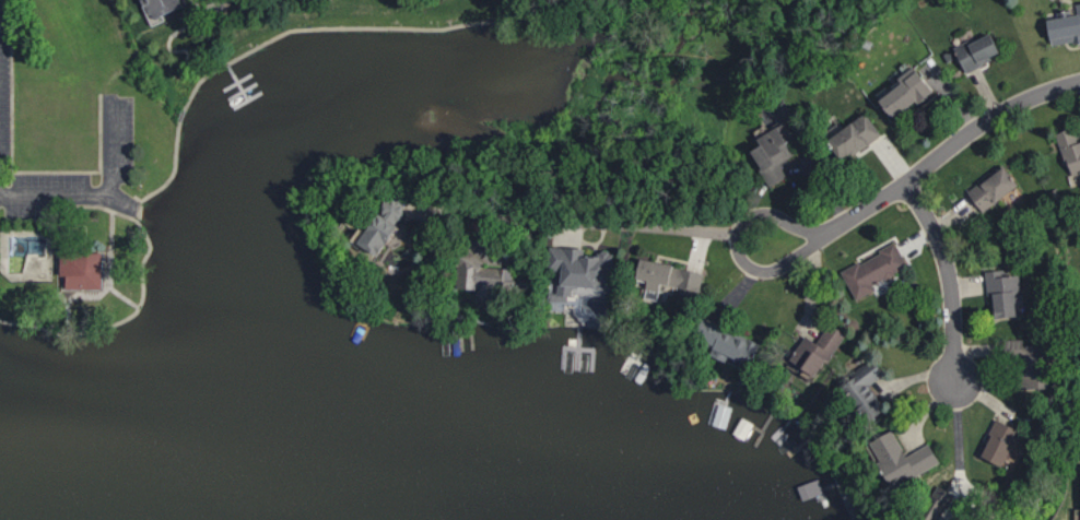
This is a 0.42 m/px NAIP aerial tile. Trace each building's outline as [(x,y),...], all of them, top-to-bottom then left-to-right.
[(184,0),(147,0),(156,21),(187,8),(184,0)] [(1072,4),(1074,12),(1038,18),(1043,47),(1079,41),(1079,38),(1079,34),(1079,2),(1072,4)] [(994,51),(984,32),(945,51),(955,71),(994,51)] [(901,79),(902,80),(881,95),(899,121),(938,92),(919,66),(901,79)] [(884,137),(872,116),(834,138),(846,159),(884,137)] [(769,188),(788,178),(780,164),(800,153),(786,125),(760,138),(765,147),(756,152),(763,167),(760,169),(769,188)] [(1069,127),(1051,132),(1065,175),(1079,170),(1079,144),(1075,146),(1069,127)] [(1023,185),(1008,166),(972,194),(987,214),(1023,185)] [(844,271),(858,301),(877,292),(874,285),(910,269),(899,245),(844,271)] [(581,288),(619,290),(620,255),(592,254),(593,250),(560,249),(560,271),(568,271),(567,296),(581,297),(581,288)] [(107,290),(108,252),(64,251),(64,277),(71,277),(71,289),(107,290)] [(520,270),(490,268),(491,258),(471,258),(470,290),(502,291),(502,297),(519,298),(520,270)] [(648,262),(644,289),(665,292),(666,285),(702,291),(703,281),(705,281),(707,271),(648,262)] [(985,269),(984,314),(1007,315),(1008,303),(1016,303),(1016,274),(1000,274),(1000,269),(985,269)] [(734,356),(756,366),(765,345),(713,323),(707,338),(723,345),(718,357),(731,362),(734,356)] [(820,343),(809,337),(795,361),(823,378),(848,335),(830,325),(820,343)] [(1028,355),(1028,344),(1017,344),(1017,338),(998,337),(997,354),(1028,355)] [(865,382),(874,379),(868,364),(834,378),(852,420),(876,410),(865,382)] [(994,465),(1011,428),(991,419),(974,456),(994,465)] [(931,461),(923,444),(898,455),(885,427),(861,439),(871,460),(865,463),(876,486),(931,461)] [(933,486),(906,515),(910,519),(909,519),(920,519),(943,495),(933,486)]
